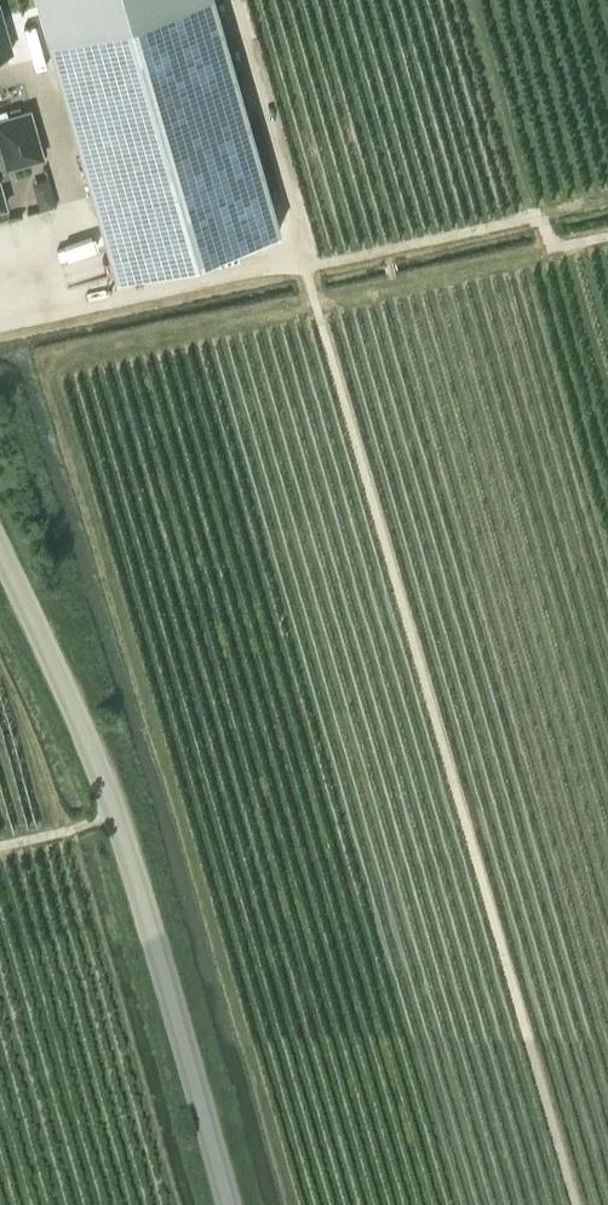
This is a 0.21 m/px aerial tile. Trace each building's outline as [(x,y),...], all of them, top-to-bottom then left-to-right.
[(49,39),(116,274),(279,228),(214,0),(185,0),(49,39)] [(12,49),(0,8),(0,7),(0,53),(12,49)] [(9,172),(7,165),(43,155),(29,109),(0,117),(0,175),(9,172)] [(30,182),(38,210),(53,206),(45,178),(30,182)]
